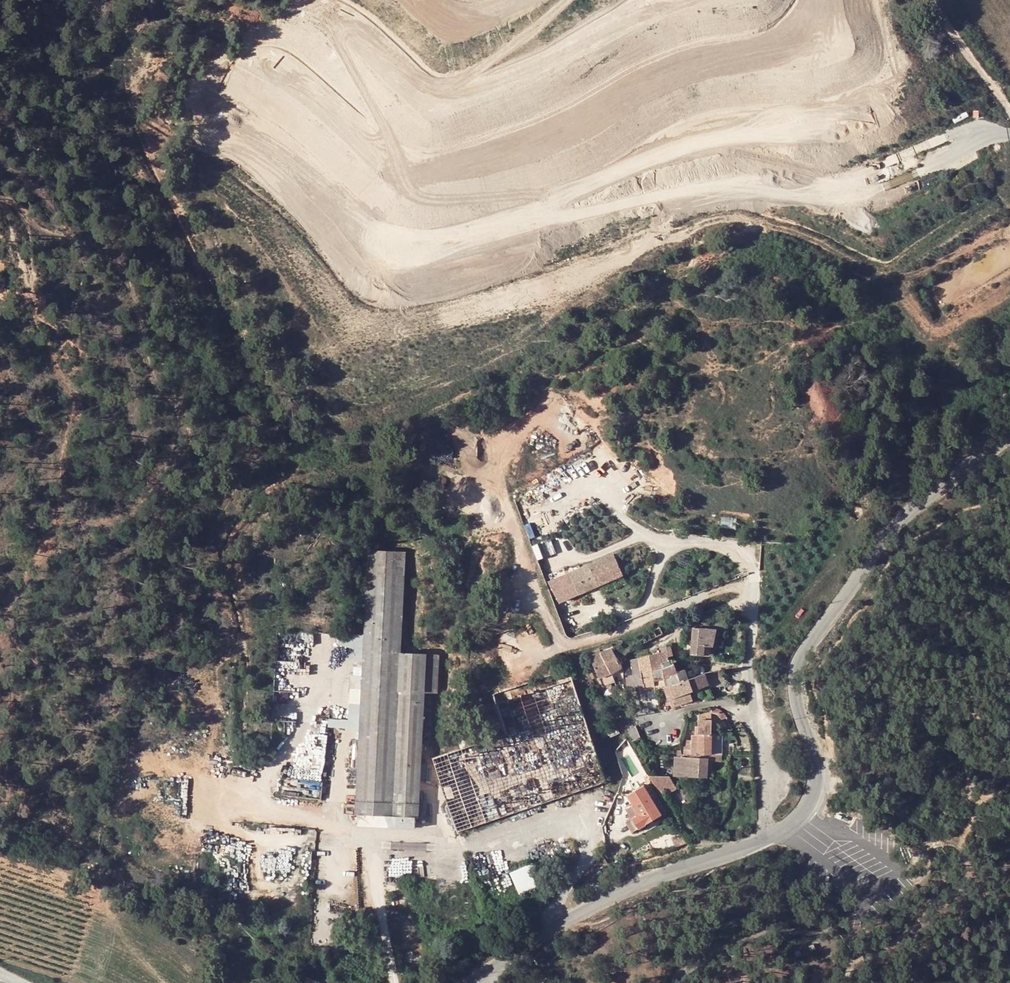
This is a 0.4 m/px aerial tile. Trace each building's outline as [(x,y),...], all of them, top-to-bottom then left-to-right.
[(420,817),(426,691),(438,692),(440,653),(401,651),(405,551),(366,548),(358,749),(355,809),(360,824),(415,829),(416,816),(420,817)] [(572,581),(579,595),(623,576),(614,555),(585,567),(586,569),(570,576),(572,581)] [(561,602),(579,595),(572,581),(554,588),(561,602)] [(695,627),(695,628),(716,631),(724,632),(724,618),(695,627)] [(638,635),(641,644),(664,634),(661,625),(638,635)] [(716,631),(695,628),(691,656),(712,660),(716,631)] [(615,649),(603,655),(611,673),(623,667),(615,649)] [(589,656),(598,679),(611,673),(603,655),(601,651),(589,656)] [(656,667),(673,663),(670,654),(669,654),(668,652),(644,657),(646,680),(656,678),(658,677),(656,667)] [(646,680),(644,657),(644,655),(633,659),(637,687),(647,685),(646,680)] [(486,670),(505,728),(433,754),(460,831),(608,779),(565,659),(552,664),(530,672),(525,656),(486,670)] [(656,667),(658,677),(667,675),(676,673),(673,663),(656,667)] [(688,670),(676,673),(678,683),(691,679),(688,670)] [(725,672),(724,672),(712,674),(712,673),(708,674),(712,686),(712,689),(724,687),(727,687),(725,672)] [(598,679),(602,687),(616,682),(611,673),(598,679)] [(667,675),(668,685),(678,683),(676,673),(667,675)] [(691,679),(696,692),(712,686),(708,674),(691,679)] [(646,680),(647,685),(649,693),(659,691),(656,678),(646,680)] [(671,700),(675,698),(693,693),(696,692),(691,679),(678,683),(668,685),(671,697),(671,700)] [(693,693),(675,698),(677,706),(695,701),(693,693)] [(638,727),(636,719),(628,721),(633,739),(641,737),(638,727)] [(688,758),(708,759),(712,760),(713,741),(714,733),(702,732),(697,732),(695,753),(688,753),(687,756),(688,758)] [(610,754),(614,752),(608,739),(597,743),(600,755),(606,752),(607,756),(610,754)] [(712,760),(723,760),(723,741),(713,741),(712,760)] [(694,763),(679,763),(678,763),(678,781),(694,781),(694,763)] [(707,763),(694,763),(694,781),(708,781),(707,763)] [(663,794),(673,787),(667,776),(659,776),(653,777),(663,794)] [(662,814),(644,785),(630,793),(636,803),(627,808),(634,820),(629,823),(633,830),(662,814)] [(534,862),(513,871),(523,895),(544,886),(534,862)]
